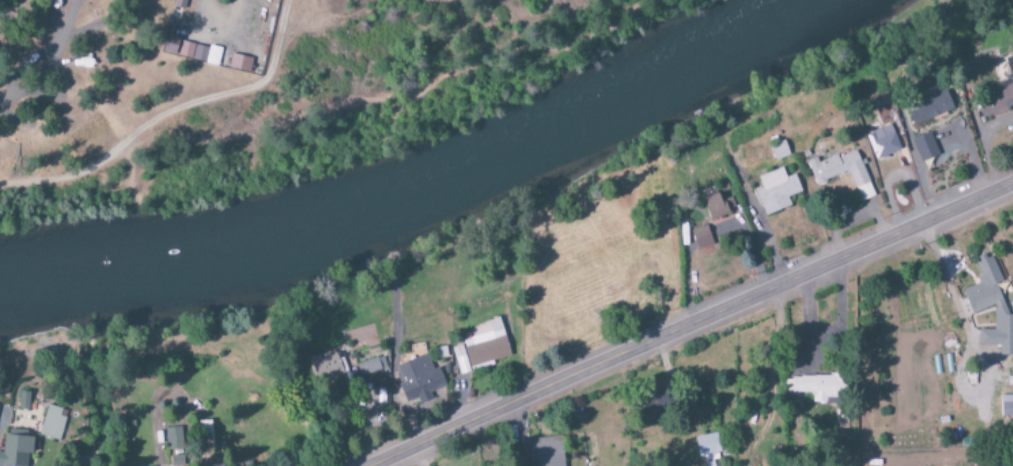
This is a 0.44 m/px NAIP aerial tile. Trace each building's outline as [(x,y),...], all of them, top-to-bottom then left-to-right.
[(168,35),(163,52),(174,55),(180,39),(168,35)] [(177,56),(206,63),(209,49),(181,42),(177,56)] [(252,58),(231,54),(228,69),(249,73),(252,58)] [(1006,57),(1010,80),(996,83),(998,96),(979,99),(983,118),(1005,114),(1003,106),(1012,105),(1012,56),(1006,57)] [(914,126),(954,109),(946,90),(906,107),(914,126)] [(876,160),(901,152),(891,125),(866,134),(876,160)] [(938,157),(931,134),(913,139),(919,162),(938,157)] [(770,146),(774,161),(789,156),(785,141),(770,146)] [(874,197),(857,150),(818,163),(816,158),(807,162),(815,185),(850,173),(860,202),(874,197)] [(757,177),(761,189),(754,191),(764,216),(791,207),(787,197),(801,192),(795,175),(786,178),(782,168),(757,177)] [(713,244),(706,226),(691,232),(698,251),(713,244)] [(963,291),(974,314),(995,305),(997,310),(1005,307),(992,278),(963,291)] [(994,316),(994,331),(978,331),(979,346),(999,346),(1000,356),(1012,356),(1012,316),(994,316)] [(472,338),(462,341),(470,368),(510,357),(500,319),(468,328),(472,338)] [(453,348),(459,375),(469,372),(463,345),(453,348)] [(310,358),(317,385),(348,378),(345,365),(339,366),(336,352),(310,358)] [(445,387),(438,368),(432,370),(427,355),(394,366),(407,401),(417,398),(419,405),(432,399),(430,392),(445,387)] [(366,392),(386,385),(382,373),(388,371),(382,356),(357,365),(366,392)] [(814,392),(814,404),(826,404),(826,399),(842,398),(842,376),(791,376),(791,393),(814,392)] [(664,391),(643,392),(645,412),(666,411),(664,391)] [(29,393),(19,392),(18,410),(28,411),(29,393)] [(1000,396),(1001,419),(1012,419),(1012,395),(1000,396)] [(59,442),(68,412),(47,406),(38,436),(59,442)] [(213,449),(212,422),(190,423),(191,438),(198,438),(199,450),(213,449)] [(167,451),(182,450),(182,428),(166,429),(167,451)] [(713,461),(721,459),(716,434),(695,438),(699,458),(703,457),(705,465),(714,465),(713,461)] [(32,439),(4,436),(2,453),(0,453),(0,465),(29,465),(32,439)] [(529,463),(538,463),(538,465),(563,465),(562,438),(528,440),(529,463)] [(171,456),(171,465),(181,465),(181,456),(171,456)]
